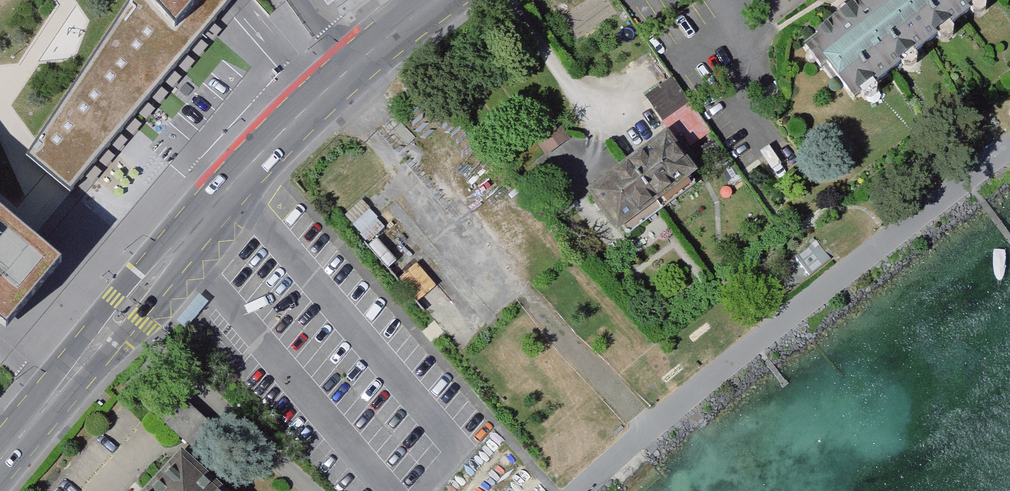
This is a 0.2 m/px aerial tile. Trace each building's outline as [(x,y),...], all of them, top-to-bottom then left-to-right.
[(70,190),(228,0),(124,0),(36,139),(27,154),(48,172),(70,190)] [(807,49),(861,116),(1006,0),(869,0),(807,49)] [(670,82),(642,100),(660,126),(687,108),(670,82)] [(573,142),(551,112),(527,130),(549,160),(573,142)] [(668,142),(630,168),(657,206),(695,181),(668,142)] [(630,168),(590,197),(616,233),(657,206),(630,168)] [(6,327),(61,262),(0,209),(0,322),(6,327)] [(819,241),(773,276),(787,294),(833,259),(819,241)] [(165,421),(178,406),(155,386),(141,401),(165,421)] [(165,421),(187,439),(207,415),(186,397),(178,406),(165,421)] [(137,490),(230,490),(180,445),(137,490)]
